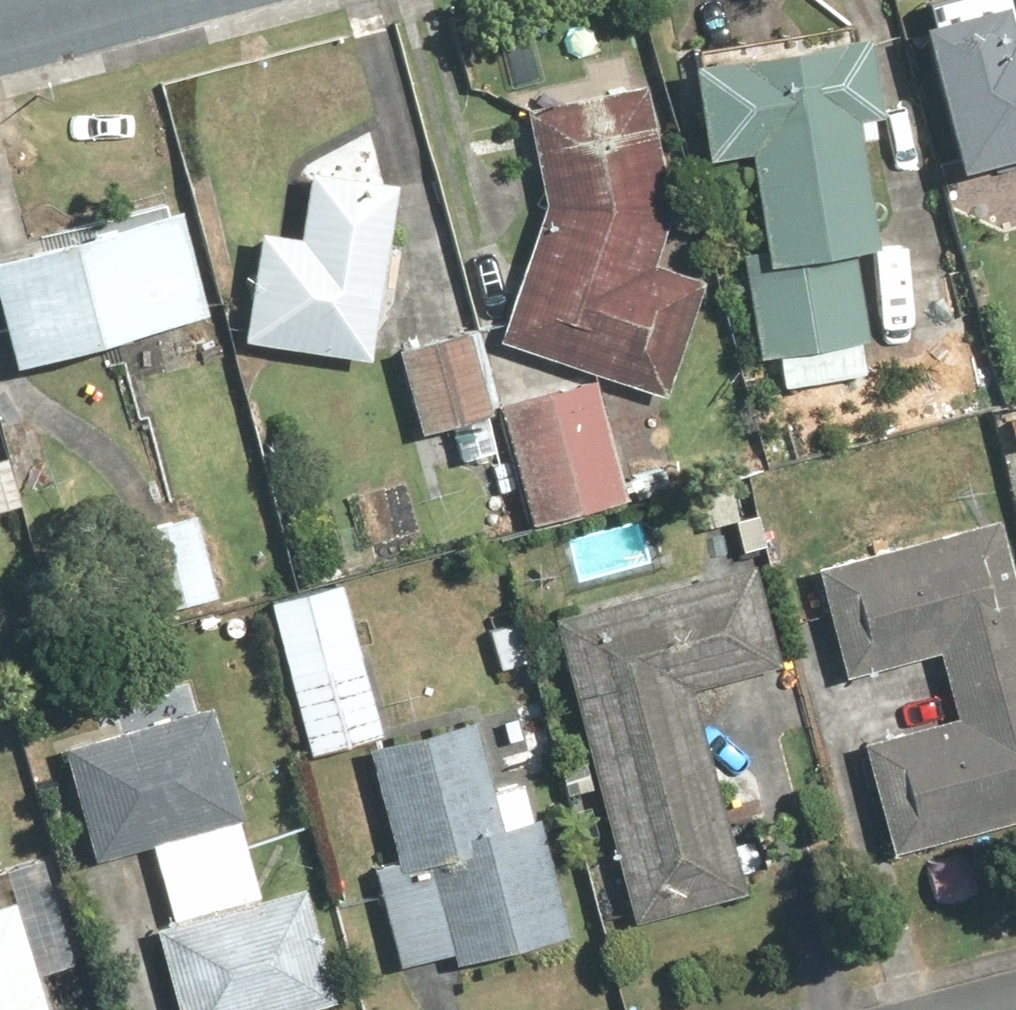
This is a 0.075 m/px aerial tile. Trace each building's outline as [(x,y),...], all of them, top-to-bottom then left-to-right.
[(892,21),(933,169),(1015,146),(1015,23),(991,30),(982,0),(968,0),(892,21)] [(844,33),(660,54),(679,158),(721,150),(742,267),(727,270),(743,355),(761,351),(767,387),(850,372),(843,335),(856,333),(839,243),(852,240),(829,114),(853,111),(844,33)] [(532,211),(481,337),(650,394),(688,280),(640,264),(659,208),(634,81),(511,106),(532,211)] [(377,359),(404,181),(318,168),(307,238),(238,228),(229,283),(265,288),(257,341),(377,359)] [(222,312),(189,203),(2,260),(36,369),(222,312)] [(461,333),(385,354),(407,433),(440,424),(451,461),(494,449),(515,524),(614,497),(581,379),(482,406),(461,333)] [(700,538),(756,520),(739,468),(684,486),(700,538)] [(421,549),(396,486),(329,513),(346,556),(376,544),(384,564),(421,549)] [(224,594),(201,509),(125,530),(149,615),(224,594)] [(843,740),(872,848),(1015,809),(1015,643),(981,514),(795,564),(825,675),(858,666),(864,687),(928,669),(941,714),(843,740)] [(740,562),(538,617),(619,917),(734,886),(681,688),(768,664),(740,562)] [(349,580),(278,600),(321,755),(392,736),(349,580)] [(520,614),(476,627),(489,670),(532,658),(520,614)] [(73,749),(104,862),(164,846),(184,920),(165,925),(188,1009),(320,1009),(348,1002),(316,884),(266,897),(245,817),(252,815),(223,708),(73,749)] [(461,727),(378,750),(408,857),(379,865),(408,970),(558,928),(526,814),(488,825),(461,727)] [(25,903),(0,910),(0,1009),(59,1009),(25,903)]
